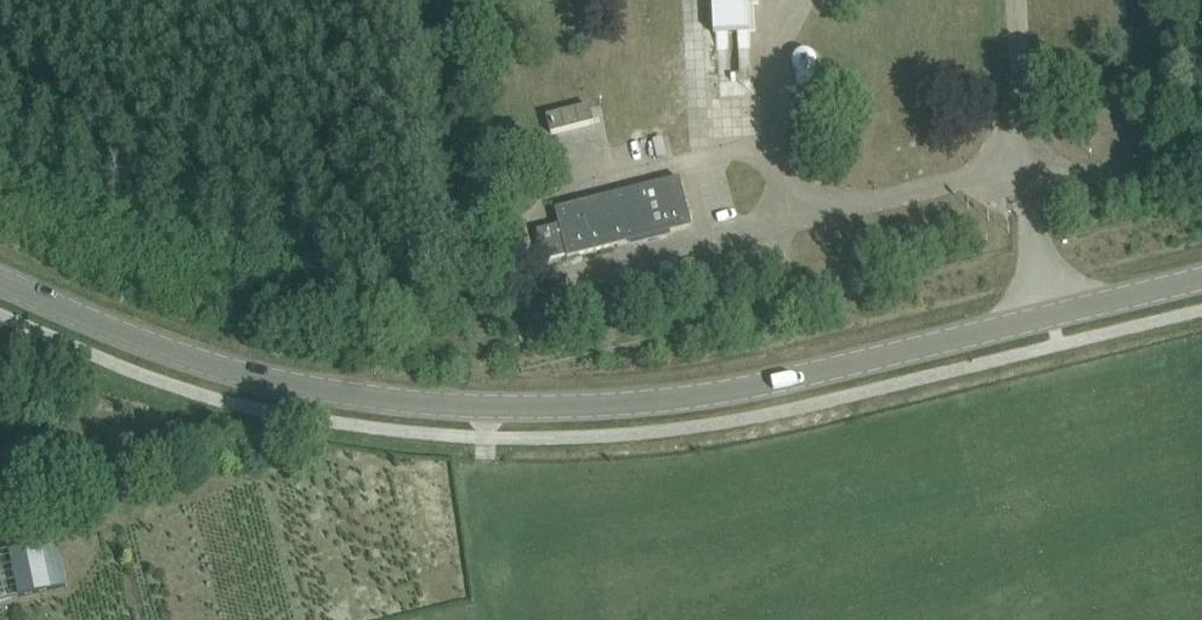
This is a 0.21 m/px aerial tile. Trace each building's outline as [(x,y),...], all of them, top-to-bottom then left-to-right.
[(750,32),(748,4),(713,6),(713,34),(750,32)] [(593,124),(589,107),(548,119),(551,136),(593,124)] [(567,259),(692,227),(680,179),(555,210),(559,226),(537,232),(542,253),(547,252),(549,261),(567,257),(567,259)] [(0,553),(0,601),(50,590),(40,544),(0,553)]
